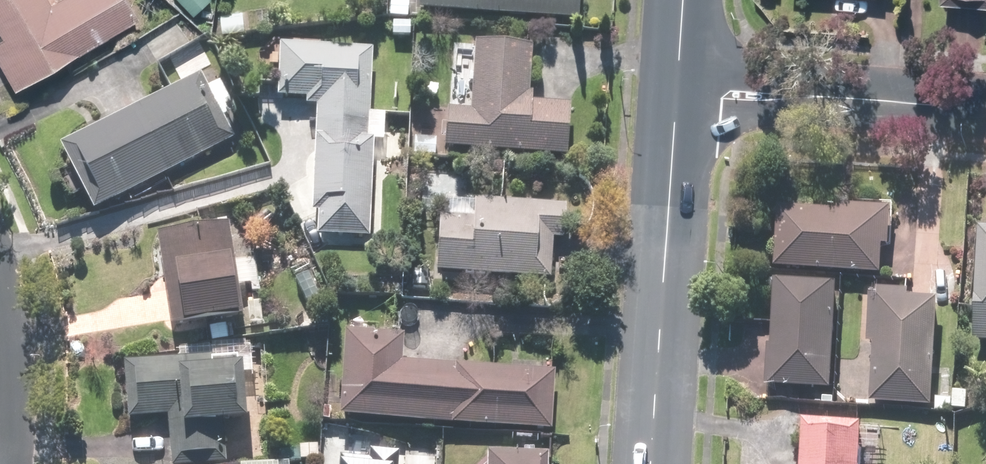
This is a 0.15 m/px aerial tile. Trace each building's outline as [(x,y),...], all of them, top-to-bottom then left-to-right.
[(141,19),(130,0),(0,0),(0,27),(4,34),(0,37),(0,57),(18,89),(141,19)] [(399,19),(436,21),(436,12),(582,21),(584,0),(400,0),(399,19)] [(538,47),(479,43),(475,92),(451,91),(447,150),(571,158),(575,103),(535,101),(538,47)] [(375,50),(284,45),(283,97),(311,97),(310,105),(320,105),(317,209),(323,210),(322,237),(375,239),(379,116),(373,116),(375,50)] [(100,212),(236,138),(202,74),(66,148),(100,212)] [(783,198),(778,267),(883,275),(885,243),(893,244),(896,206),(783,198)] [(444,200),(443,221),(440,275),(552,280),(554,241),(568,242),(570,206),(444,200)] [(257,259),(237,262),(232,226),(163,235),(175,326),(244,317),(240,285),(260,283),(257,259)] [(985,230),(977,340),(985,341),(985,230)] [(437,269),(413,268),(412,288),(436,289),(437,269)] [(309,272),(294,280),(306,304),(322,296),(309,272)] [(841,283),(776,281),(772,385),(838,387),(841,283)] [(915,291),(877,289),(872,401),(939,404),(943,301),(915,300),(915,291)] [(405,335),(347,331),(342,417),(553,430),(556,372),(403,362),(405,335)] [(130,369),(131,419),(173,417),(174,463),(210,463),(228,463),(227,426),(255,425),(253,361),(129,365),(130,369)] [(866,425),(808,420),(804,463),(862,463),(866,425)] [(400,447),(370,446),(369,454),(341,453),(340,463),(399,463),(400,447)] [(549,457),(489,455),(489,463),(549,463),(549,457)]
